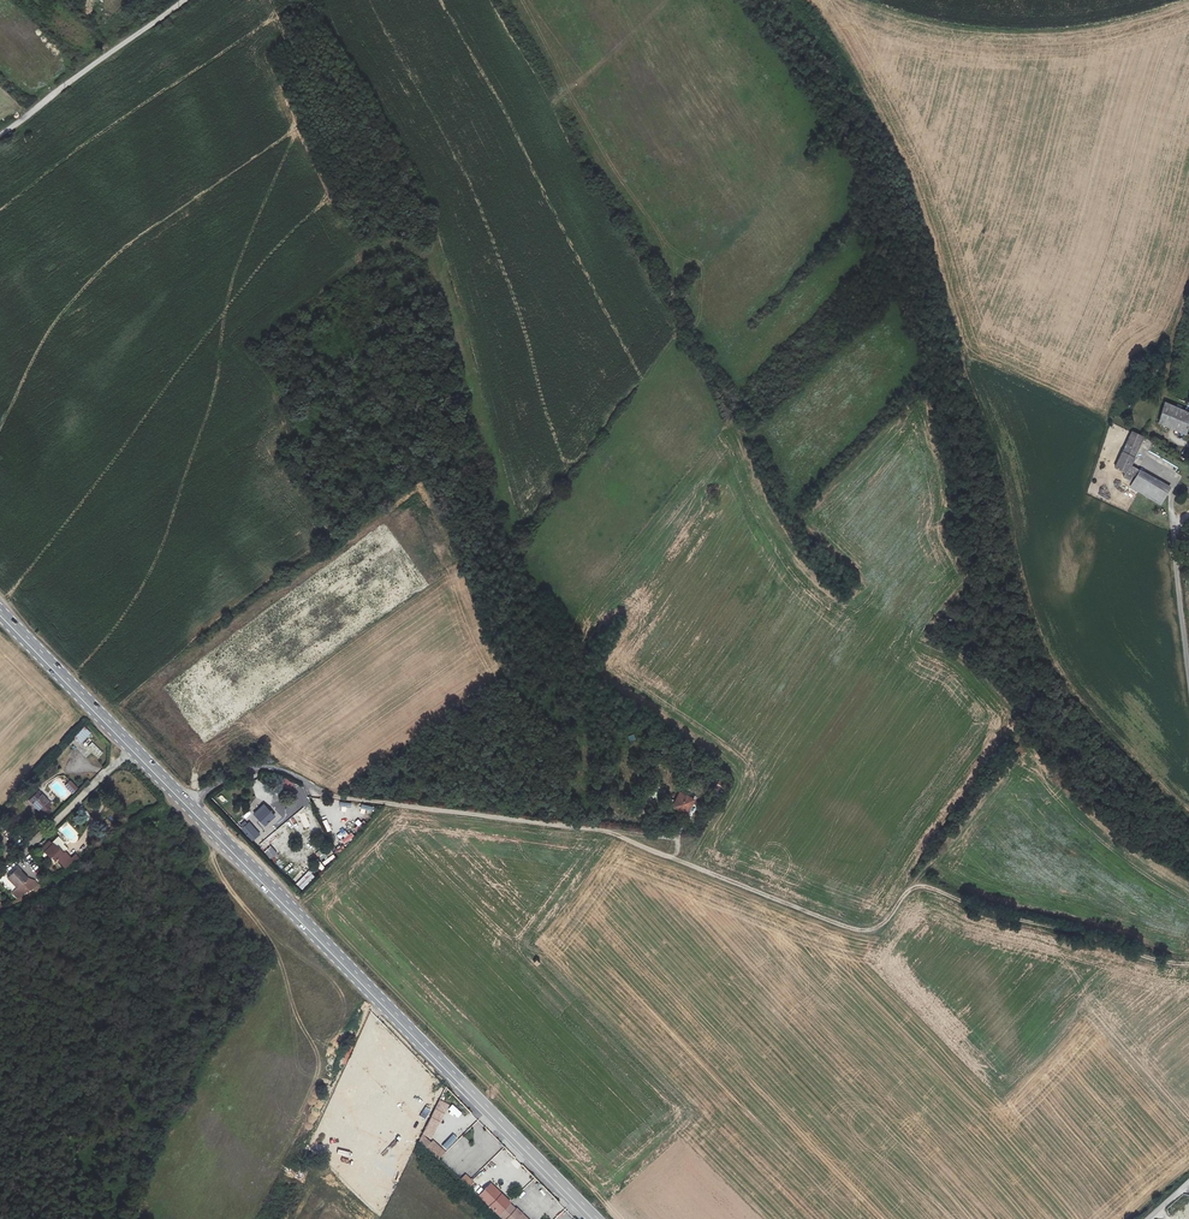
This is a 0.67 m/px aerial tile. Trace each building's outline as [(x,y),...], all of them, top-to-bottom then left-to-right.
[(1174,429),(1180,409),(1164,402),(1158,422),(1174,429)] [(1180,409),(1174,429),(1185,434),(1188,421),(1188,413),(1180,409)] [(1131,486),(1159,504),(1165,494),(1170,488),(1131,463),(1143,435),(1132,431),(1115,467),(1125,473),(1123,477),(1129,479),(1132,475),(1136,477),(1131,486)] [(88,731),(84,727),(73,738),(78,742),(88,731)] [(89,732),(88,731),(78,742),(79,743),(89,732)] [(105,747),(97,738),(94,741),(103,749),(105,747)] [(102,753),(92,743),(87,747),(98,757),(102,753)] [(76,788),(69,781),(66,784),(70,788),(68,789),(72,793),(76,788)] [(51,805),(38,791),(28,800),(42,814),(40,815),(44,819),(51,812),(47,808),(51,805)] [(693,799),(680,792),(673,806),(687,813),(693,799)] [(360,812),(371,815),(373,807),(362,804),(360,812)] [(266,807),(257,814),(266,823),(274,816),(266,807)] [(305,828),(316,824),(310,809),(299,814),(305,828)] [(358,825),(354,828),(358,832),(366,825),(360,818),(355,822),(358,825)] [(323,820),(327,832),(332,830),(327,819),(323,820)] [(257,835),(246,824),(242,829),(252,839),(257,835)] [(351,832),(342,839),(345,844),(355,836),(351,832)] [(64,843),(64,842),(58,836),(50,843),(49,842),(42,849),(44,852),(49,857),(50,857),(54,861),(56,859),(63,866),(71,858),(64,852),(67,849),(63,844),(64,843)] [(268,842),(262,848),(264,850),(271,844),(268,842)] [(271,844),(264,852),(271,859),(278,852),(271,844)] [(316,853),(323,860),(332,852),(329,849),(326,853),(321,848),(316,853)] [(325,864),(336,857),(334,854),(323,861),(325,864)] [(317,873),(324,869),(318,856),(310,860),(317,873)] [(71,859),(71,858),(63,866),(65,868),(73,860),(71,859)] [(27,879),(17,869),(7,878),(18,888),(15,891),(18,893),(15,896),(17,898),(35,887),(27,880),(27,879)] [(302,889),(316,876),(309,869),(306,872),(303,869),(292,879),(302,889)] [(35,881),(28,879),(27,879),(27,880),(35,887),(39,885),(35,881)] [(448,1105),(439,1101),(424,1135),(432,1139),(448,1105)] [(444,1152),(433,1141),(429,1145),(440,1156),(444,1152)] [(507,1169),(509,1167),(498,1157),(496,1160),(507,1169)] [(514,1207),(490,1184),(480,1194),(504,1217),(514,1207)] [(534,1187),(542,1196),(545,1193),(537,1184),(534,1187)] [(516,1208),(508,1218),(528,1218),(516,1208)]
